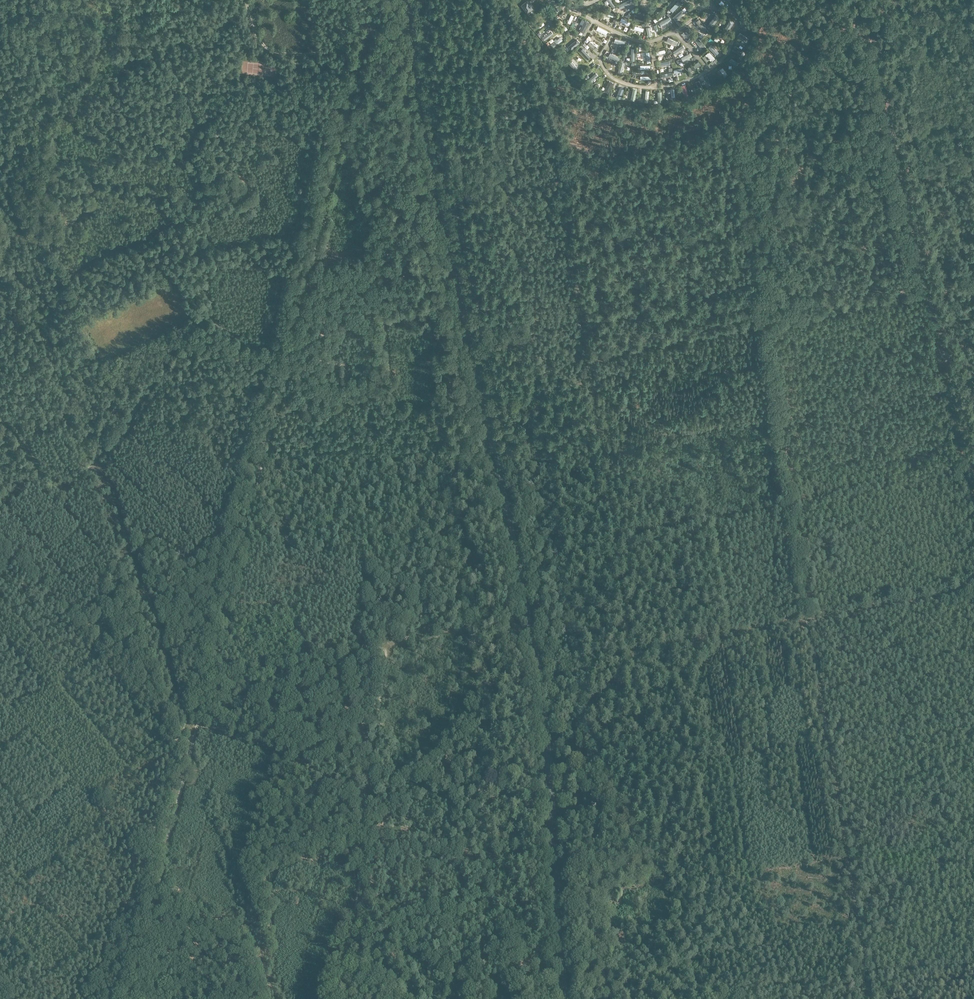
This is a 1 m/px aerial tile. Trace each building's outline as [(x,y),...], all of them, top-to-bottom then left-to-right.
[(533,9),(527,1),(521,5),(527,13),(533,9)] [(620,9),(630,5),(628,1),(618,5),(620,9)] [(681,3),(678,1),(670,9),(673,12),(681,3)] [(684,12),(682,10),(674,16),(676,19),(684,12)] [(706,21),(709,24),(716,15),(713,13),(706,21)] [(720,18),(716,15),(709,24),(713,27),(720,18)] [(631,23),(620,18),(619,21),(629,26),(631,23)] [(589,22),(585,20),(579,31),(583,34),(589,22)] [(729,20),(723,30),(728,33),(734,23),(729,20)] [(696,23),(704,32),(707,29),(699,21),(696,23)] [(605,35),(607,32),(597,27),(596,30),(605,35)] [(685,31),(693,40),(696,37),(688,28),(685,31)] [(747,43),(749,39),(740,33),(737,36),(747,43)] [(595,50),(600,45),(592,38),(587,43),(595,50)] [(699,39),(695,41),(703,50),(706,48),(699,39)] [(716,56),(719,53),(711,45),(708,48),(716,56)] [(743,51),(735,46),(733,49),(741,54),(743,51)] [(581,49),(587,56),(590,54),(583,47),(581,49)] [(715,59),(709,52),(706,54),(712,61),(715,59)] [(690,53),(680,58),(681,62),(692,57),(690,53)] [(577,59),(582,65),(585,63),(579,57),(577,59)] [(701,65),(699,62),(688,68),(690,71),(701,65)] [(680,67),(672,72),(674,75),(682,70),(680,67)] [(728,75),(723,68),(720,70),(725,77),(728,75)] [(710,73),(706,75),(711,84),(715,82),(710,73)] [(613,83),(609,81),(603,92),(607,94),(613,83)]
